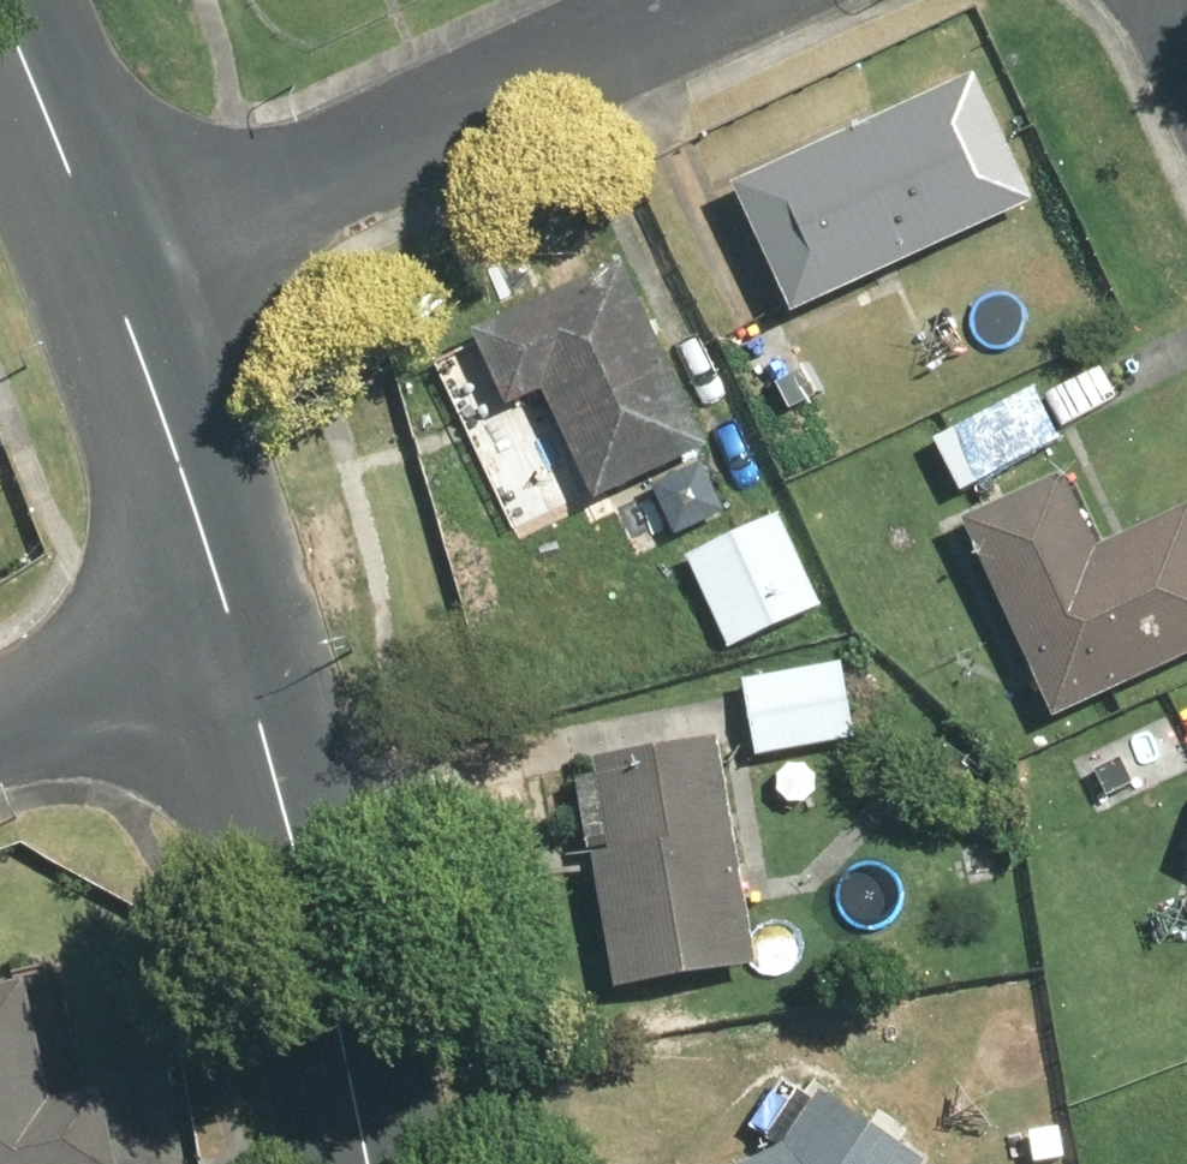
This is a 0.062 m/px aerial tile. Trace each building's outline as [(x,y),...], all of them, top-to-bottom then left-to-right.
[(731,188),(793,319),(1039,204),(977,72),(731,188)] [(541,396),(591,501),(704,447),(617,262),(463,335),(501,415),(541,396)] [(959,494),(1061,441),(1034,389),(932,441),(959,494)] [(965,525),(1055,720),(1186,659),(1186,508),(1103,547),(1070,476),(965,525)] [(781,519),(690,562),(731,650),(822,607),(781,519)] [(844,664),(745,685),(761,760),(859,740),(844,664)] [(713,741),(573,768),(615,990),(755,964),(713,741)] [(0,992),(0,1163),(129,1163),(111,1091),(80,1098),(50,979),(0,992)] [(789,1071),(748,1129),(780,1151),(754,1163),(921,1163),(922,1163),(789,1071)]
